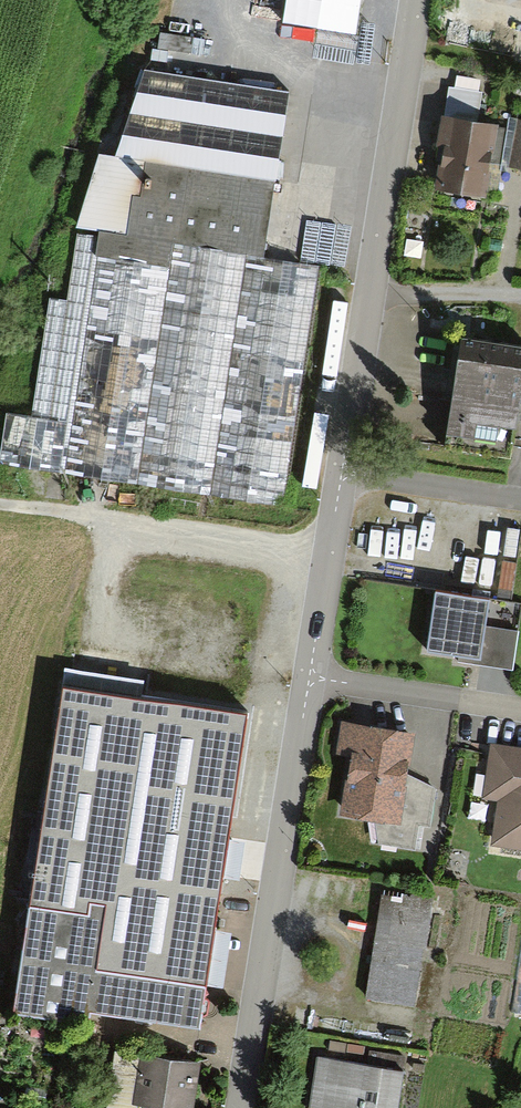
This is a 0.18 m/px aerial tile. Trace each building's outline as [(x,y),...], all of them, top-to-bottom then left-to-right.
[(285,45),(325,50),(326,40),(360,44),(366,0),(290,0),(285,45)] [(175,236),(265,251),(291,84),(146,62),(114,149),(99,146),(78,221),(100,224),(99,232),(97,253),(171,263),(175,236)] [(445,107),(442,107),(437,138),(441,139),(434,182),(488,191),(493,159),(503,160),(509,123),(499,121),(500,116),(479,113),(483,89),(449,83),(445,107)] [(518,115),(507,162),(520,165),(520,115),(518,115)] [(285,504),(322,261),(265,251),(175,236),(171,263),(97,253),(99,232),(77,229),(67,295),(50,293),(32,410),(8,406),(0,450),(0,459),(285,504)] [(457,325),(438,442),(512,454),(520,401),(520,335),(457,325)] [(490,589),(436,581),(426,643),(460,648),(481,651),(485,621),(490,589)] [(519,627),(485,621),(481,651),(460,648),(458,658),(513,666),(519,627)] [(87,1004),(197,1021),(247,703),(61,675),(9,1006),(85,1018),(87,1004)] [(414,728),(341,716),(335,750),(349,752),(340,809),(375,814),(379,839),(415,845),(419,821),(431,823),(437,784),(408,769),(414,728)] [(490,737),(482,795),(498,797),(491,840),(520,844),(520,742),(490,737)] [(226,887),(242,888),(245,848),(229,847),(226,887)] [(381,883),(364,995),(414,1003),(424,946),(426,946),(435,892),(381,883)] [(510,1011),(520,1013),(520,943),(510,1011)] [(187,1107),(195,1107),(202,1055),(113,1043),(104,1107),(135,1107),(136,1101),(187,1107)] [(309,1107),(398,1107),(404,1064),(396,1063),(398,1052),(369,1048),(367,1059),(317,1052),(309,1107)]
